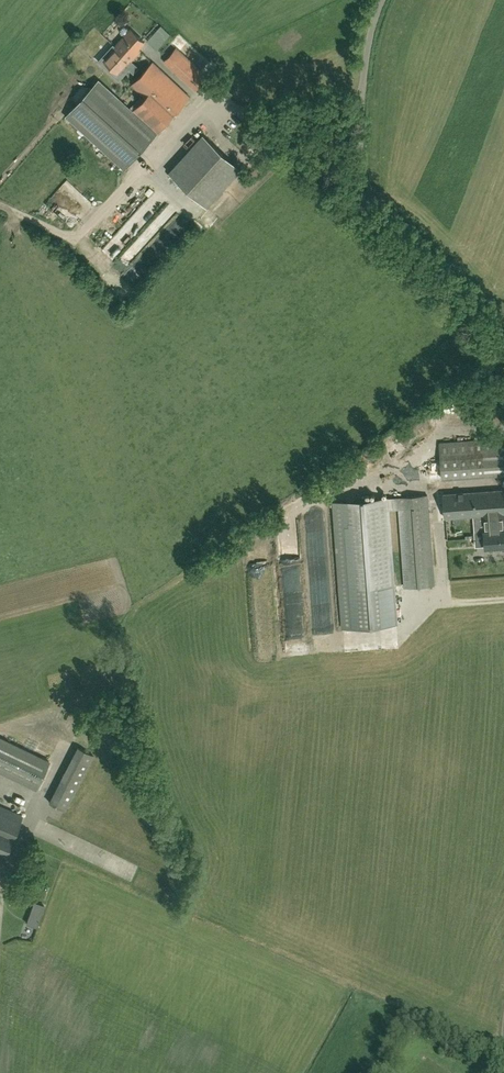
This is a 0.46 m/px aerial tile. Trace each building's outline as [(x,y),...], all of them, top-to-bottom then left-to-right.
[(131,30),(130,31),(127,28),(125,27),(122,28),(121,30),(120,32),(121,34),(125,37),(116,46),(117,48),(117,47),(129,58),(129,57),(144,41),(131,30)] [(63,59),(77,44),(72,40),(59,55),(63,59)] [(131,59),(129,57),(129,58),(117,47),(117,48),(109,56),(106,53),(98,61),(101,63),(100,63),(108,71),(112,67),(119,73),(123,76),(129,69),(134,73),(139,67),(131,59)] [(195,90),(208,76),(176,47),(164,61),(195,90)] [(144,99),(141,96),(132,106),(135,108),(133,111),(98,79),(67,115),(125,169),(190,96),(153,62),(132,85),(146,97),(144,99)] [(206,206),(241,169),(204,134),(170,172),(206,206)] [(54,197),(49,203),(59,213),(65,207),(54,197)] [(52,210),(48,217),(55,221),(59,213),(52,210)] [(116,239),(102,254),(113,264),(127,249),(126,248),(143,230),(134,221),(116,240),(116,239)] [(134,247),(141,254),(158,238),(151,231),(134,247)] [(134,251),(128,255),(132,261),(138,257),(134,251)] [(442,479),(486,475),(503,474),(503,437),(439,442),(442,479)] [(503,545),(503,524),(503,514),(503,513),(503,489),(443,494),(445,518),(483,515),(485,531),(484,531),(485,546),(503,545)] [(427,495),(332,502),(341,628),(397,623),(388,508),(399,507),(405,587),(434,585),(427,495)] [(478,538),(454,539),(455,549),(479,548),(478,538)] [(291,654),(308,654),(307,635),(291,636),(291,654)] [(0,737),(0,771),(35,788),(49,761),(0,737)] [(78,747),(52,802),(69,810),(95,755),(78,747)] [(23,815),(0,805),(0,862),(23,815)]
